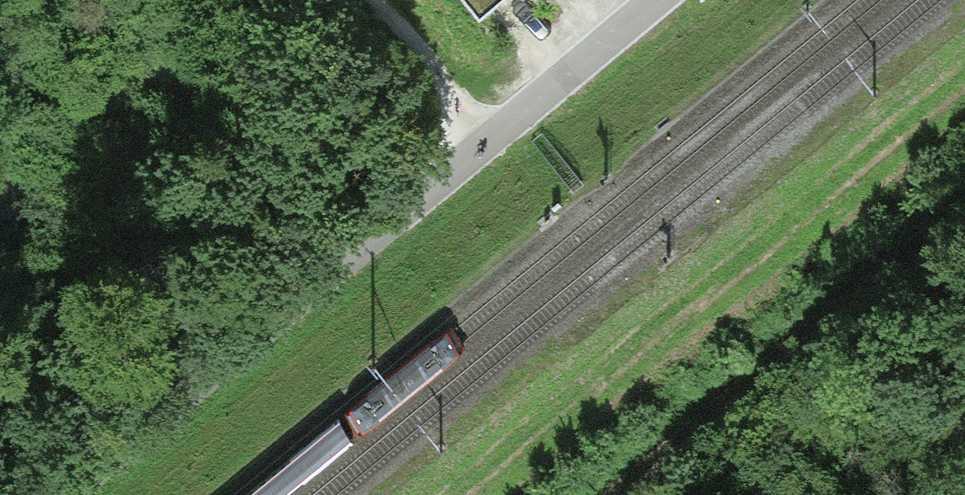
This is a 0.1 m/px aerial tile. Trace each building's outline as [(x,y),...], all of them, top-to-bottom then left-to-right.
[(474,16),(495,0),(461,0),(474,16)]
